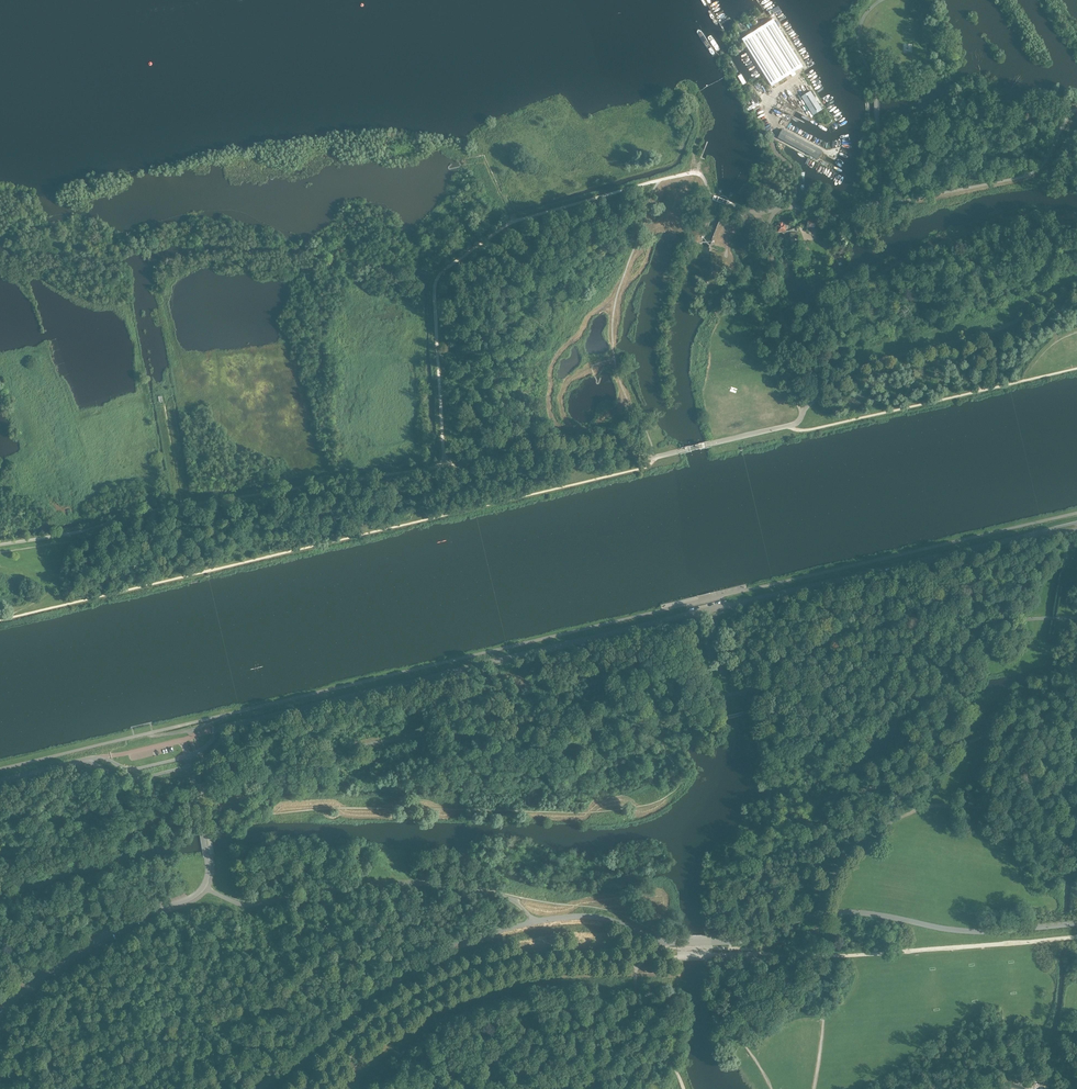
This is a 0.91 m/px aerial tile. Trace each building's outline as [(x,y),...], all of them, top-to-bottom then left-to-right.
[(742,40),(771,86),(803,67),(773,20),(742,40)] [(709,55),(714,52),(705,38),(701,37),(701,40),(709,55)] [(802,95),(812,115),(823,110),(812,90),(802,95)] [(757,102),(751,91),(747,94),(753,105),(757,102)] [(823,151),(783,130),(778,138),(818,159),(823,151)] [(815,229),(816,220),(809,219),(807,227),(809,228),(809,232),(812,232),(812,228),(815,229)] [(783,225),(783,223),(779,223),(780,225),(777,226),(778,232),(786,231),(785,225),(783,225)]
